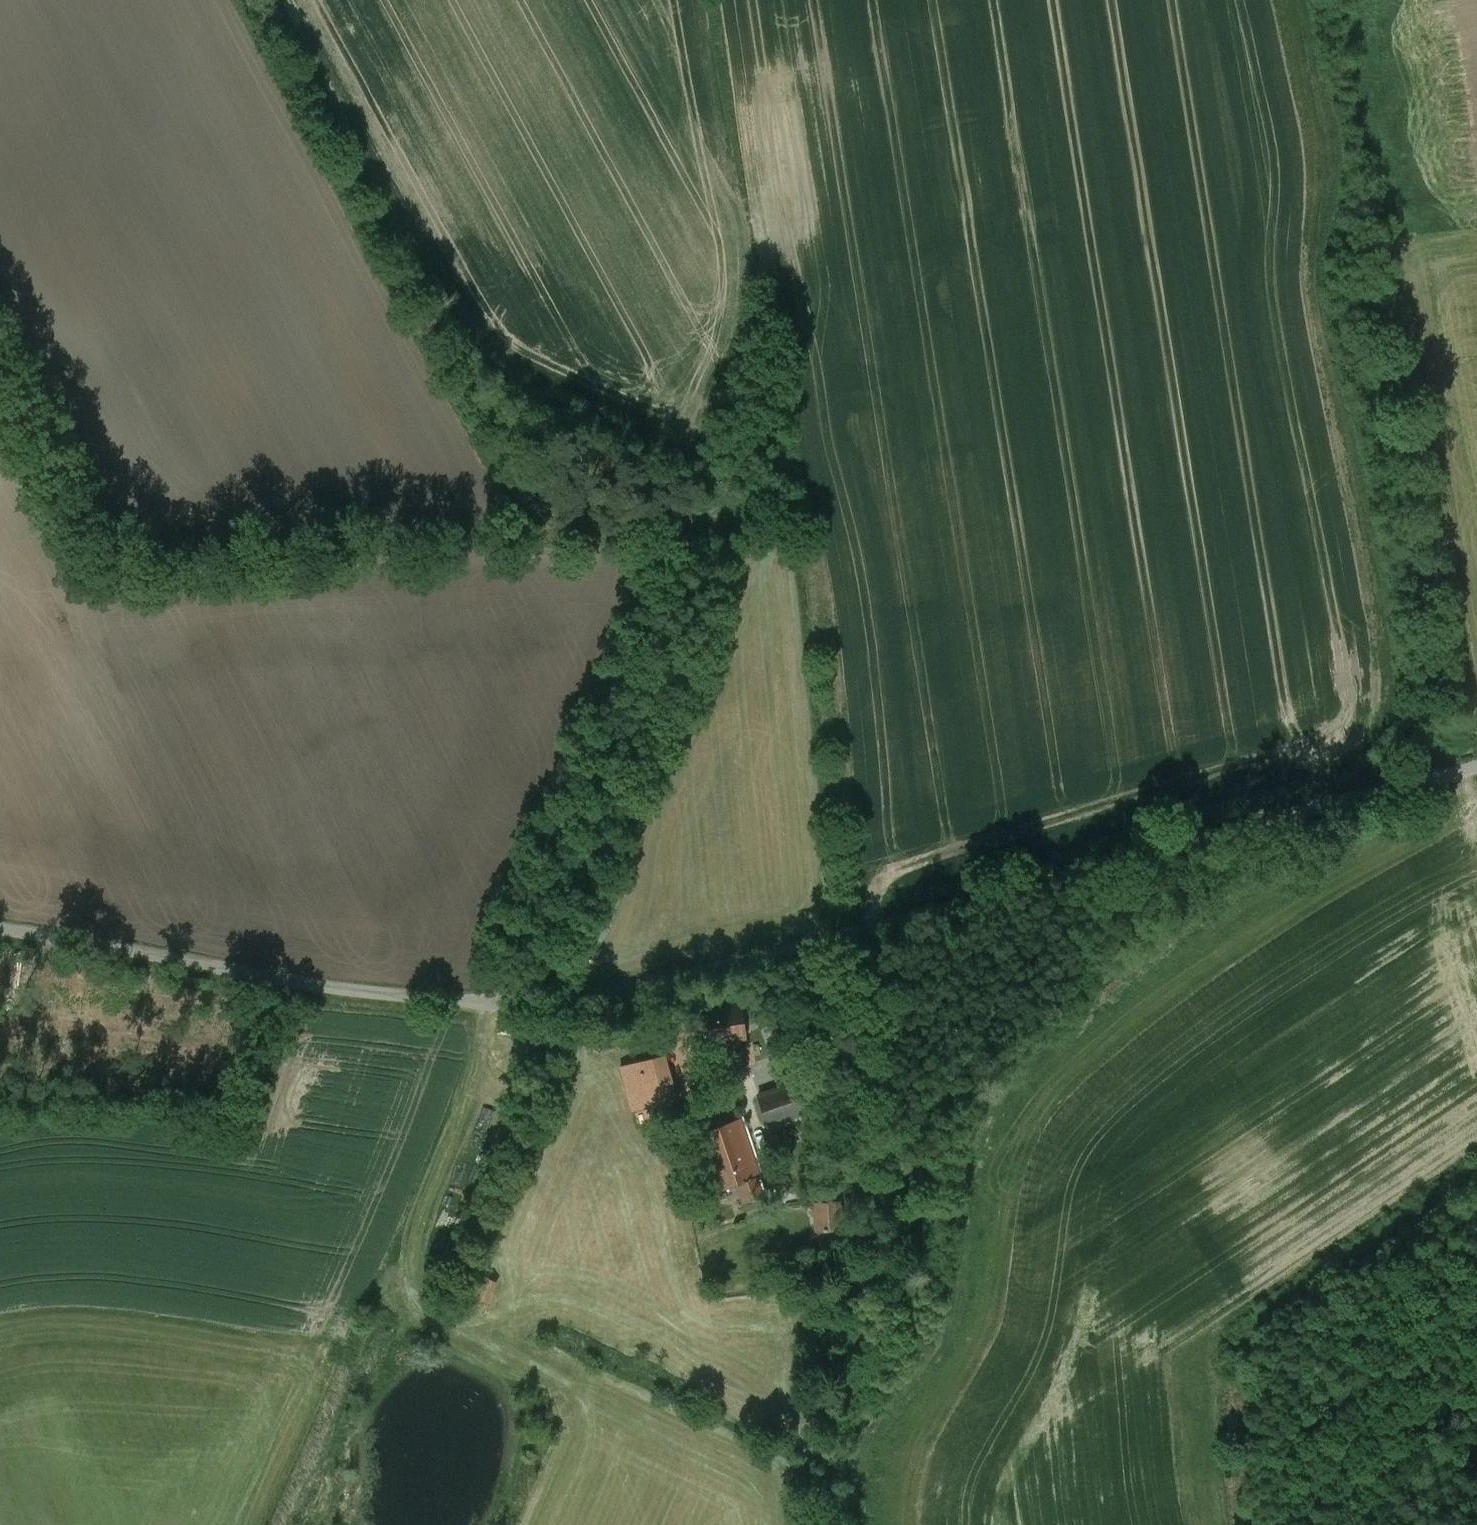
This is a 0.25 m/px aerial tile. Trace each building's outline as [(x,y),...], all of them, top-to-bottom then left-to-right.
[(743,1006),(702,1012),(707,1040),(747,1034),(743,1006)] [(807,1079),(757,1096),(770,1126),(817,1109),(807,1079)] [(739,1119),(695,1134),(714,1190),(737,1182),(744,1202),(762,1196),(755,1178),(760,1176),(739,1119)] [(839,1201),(814,1203),(817,1231),(842,1229),(839,1201)]
